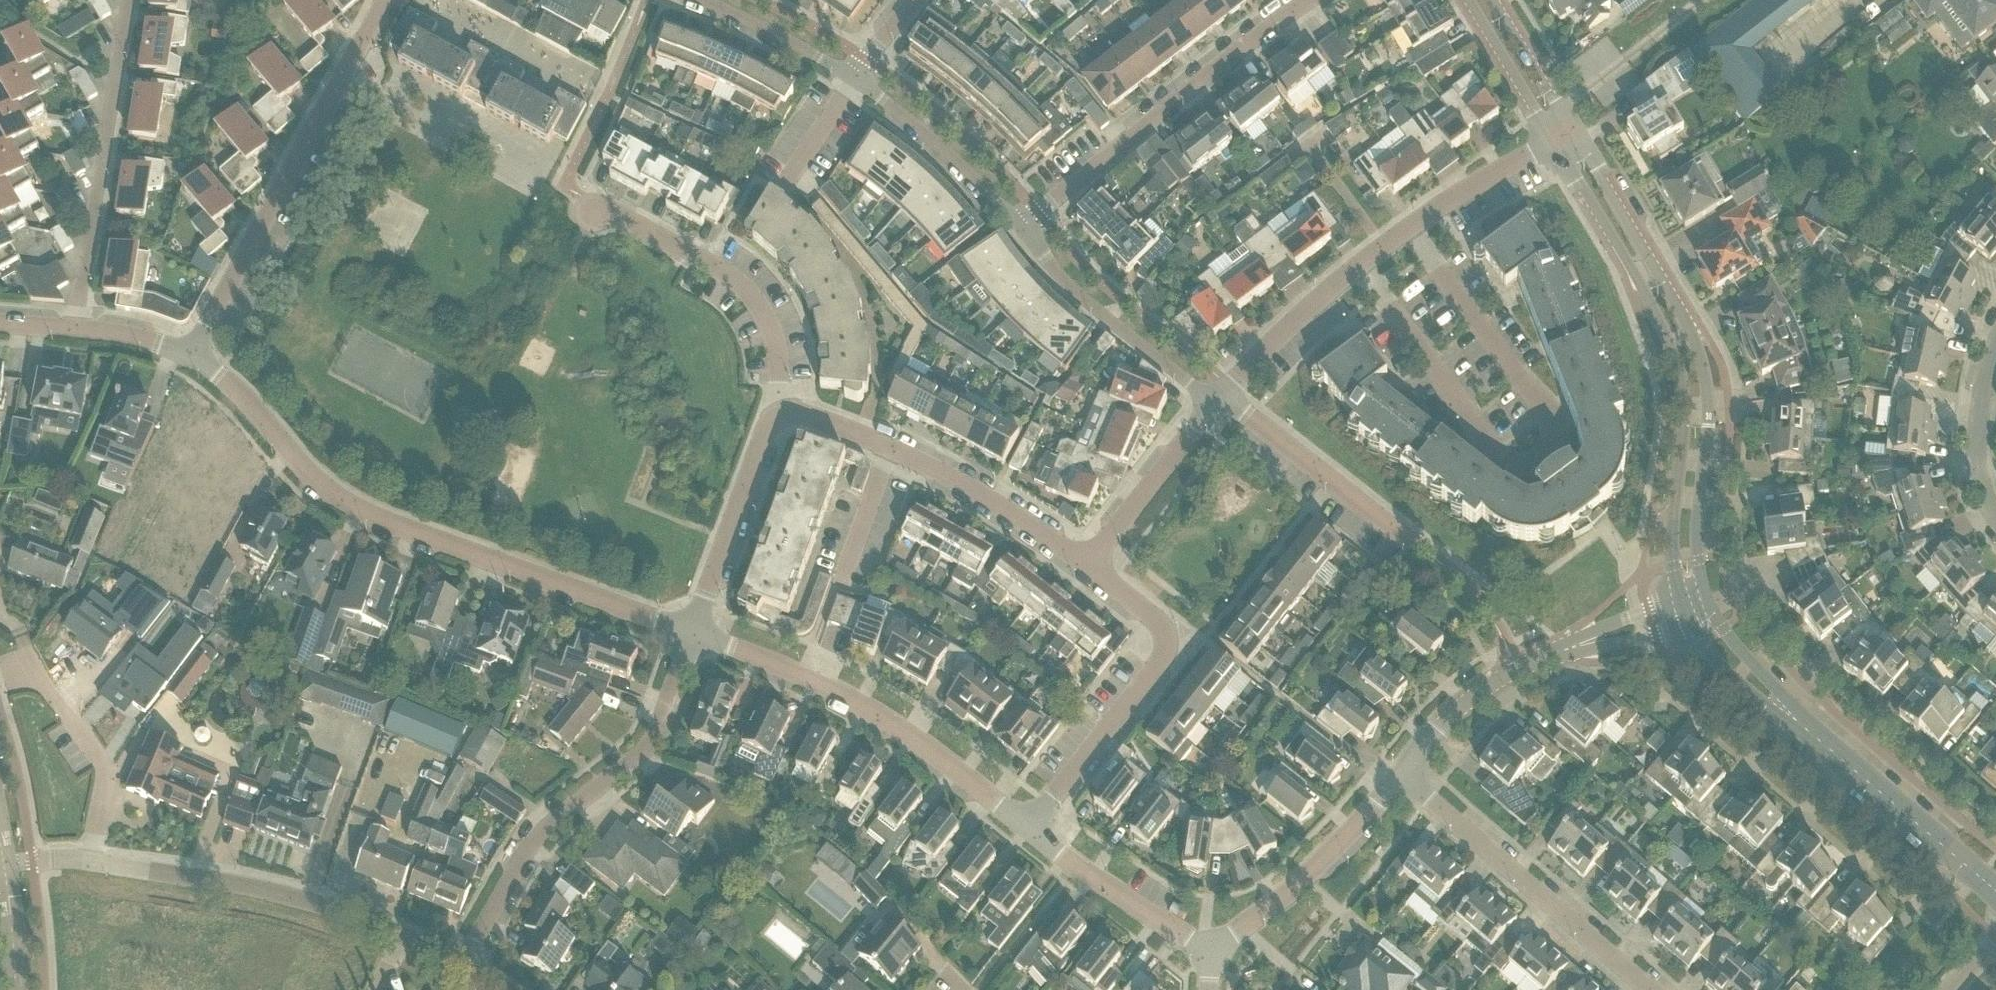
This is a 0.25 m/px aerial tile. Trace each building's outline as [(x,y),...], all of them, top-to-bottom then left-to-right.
[(112,14),(104,0),(89,0),(101,21),(112,14)] [(152,8),(147,7),(147,9),(189,15),(192,0),(154,0),(152,8)] [(336,28),(312,0),(293,0),(285,7),(320,48),(301,65),(309,75),(329,58),(321,49),(325,42),(320,36),(333,26),(335,29),(336,28)] [(342,14),(359,0),(331,0),(342,14)] [(486,9),(492,0),(469,0),(486,9)] [(544,2),(540,12),(545,14),(535,36),(553,45),(577,0),(540,0),(544,2)] [(589,4),(583,0),(577,0),(553,45),(570,54),(583,34),(588,37),(592,28),(611,39),(626,10),(611,0),(591,0),(589,4)] [(834,7),(852,20),(866,0),(838,0),(834,7)] [(975,7),(982,12),(985,8),(990,11),(994,6),(986,0),(979,0),(975,7)] [(994,6),(1006,15),(1019,27),(1028,16),(1014,0),(986,0),(994,6)] [(1068,21),(1077,13),(1066,0),(1050,0),(1068,21)] [(1111,7),(1105,0),(1104,0),(1095,7),(1101,15),(1111,7)] [(1211,30),(1188,0),(1186,0),(1170,13),(1194,44),(1211,30)] [(1229,17),(1215,0),(1188,0),(1211,30),(1229,17)] [(1246,4),(1243,0),(1215,0),(1229,17),(1246,4)] [(1389,9),(1405,0),(1384,0),(1389,9)] [(1389,9),(1401,29),(1391,35),(1391,36),(1437,8),(1432,0),(1405,0),(1389,9)] [(1549,3),(1549,6),(1553,13),(1556,14),(1560,20),(1577,10),(1589,29),(1609,17),(1599,0),(1548,0),(1549,3)] [(1650,0),(1617,0),(1614,2),(1626,18),(1650,0)] [(1994,0),(1912,0),(1927,20),(1946,5),(1966,33),(1955,41),(1962,50),(1973,42),(1995,25),(1995,2),(1994,0)] [(1447,17),(1443,19),(1437,8),(1391,36),(1403,57),(1408,54),(1414,65),(1448,45),(1450,44),(1443,34),(1453,28),(1447,17)] [(59,28),(66,39),(96,22),(89,10),(59,28)] [(432,34),(437,25),(409,10),(390,47),(403,54),(399,63),(426,78),(427,76),(435,80),(434,82),(461,97),(466,88),(491,101),(486,110),(514,125),(514,123),(522,127),(521,129),(549,144),(554,135),(567,142),(586,106),(559,91),(554,100),(520,82),(525,73),(471,44),(467,53),(432,34)] [(914,50),(910,55),(918,61),(916,64),(926,71),(949,40),(957,31),(928,11),(913,31),(919,35),(910,48),(914,50)] [(1177,57),(1194,44),(1170,13),(1153,26),(1177,57)] [(184,45),(188,20),(163,16),(161,29),(144,26),(144,27),(149,28),(142,70),(137,69),(137,71),(179,78),(182,61),(170,56),(172,47),(184,45)] [(1078,35),(1087,27),(1081,19),(1072,27),(1078,35)] [(678,68),(691,31),(664,21),(658,39),(663,40),(656,60),(668,64),(678,68)] [(1011,39),(1017,32),(1008,24),(1002,31),(1011,39)] [(226,42),(229,28),(213,26),(211,39),(226,42)] [(1160,70),(1177,57),(1153,26),(1136,39),(1160,70)] [(1068,43),(1078,35),(1072,27),(1062,35),(1068,43)] [(1875,27),(1865,34),(1872,44),(1882,37),(1875,27)] [(698,76),(712,40),(691,31),(678,68),(698,76)] [(1020,47),(1026,40),(1017,32),(1011,39),(1020,47)] [(1343,60),(1353,53),(1338,32),(1328,39),(1343,60)] [(30,86),(51,74),(28,33),(6,46),(6,47),(14,76),(22,72),(30,86)] [(1143,84),(1160,70),(1136,39),(1119,52),(1143,84)] [(1343,60),(1328,39),(1318,46),(1336,71),(1346,64),(1343,60)] [(717,84),(733,49),(712,40),(698,76),(717,84)] [(943,84),(968,54),(949,40),(926,71),(943,84)] [(1316,56),(1312,59),(1298,41),(1289,48),(1292,52),(1286,56),(1307,84),(1327,69),(1316,56)] [(1423,80),(1457,59),(1448,45),(1414,65),(1423,80)] [(737,94),(754,59),(733,49),(717,84),(737,94)] [(302,90),(303,89),(271,52),(252,68),(273,93),(253,110),(276,136),(295,119),(287,110),(291,103),(287,97),(299,87),(302,90)] [(1126,97),(1143,84),(1119,52),(1101,66),(1126,97)] [(960,98),(985,69),(968,54),(943,84),(960,98)] [(1048,70),(1054,63),(1045,55),(1039,62),(1048,70)] [(1277,57),(1268,64),(1282,82),(1278,86),(1288,99),(1295,108),(1314,93),(1307,84),(1286,56),(1280,61),(1277,57)] [(737,94),(732,105),(750,114),(756,104),(774,69),(754,59),(737,94)] [(976,112),(1009,76),(992,61),(985,69),(960,98),(976,112)] [(1057,78),(1063,71),(1054,63),(1048,70),(1057,78)] [(1108,110),(1126,97),(1101,66),(1084,79),(1108,110)] [(1679,89),(1680,88),(1667,67),(1645,84),(1646,85),(1647,84),(1655,97),(1636,108),(1637,109),(1638,109),(1643,117),(1627,127),(1630,132),(1628,133),(1638,150),(1640,148),(1643,153),(1654,147),(1662,159),(1659,160),(1660,161),(1683,148),(1682,147),(1679,148),(1672,136),(1683,129),(1664,97),(1679,89)] [(785,80),(786,77),(774,69),(756,104),(774,114),(773,117),(783,123),(792,109),(786,105),(793,92),(790,90),(793,84),(785,80)] [(1976,84),(1993,105),(1973,120),(1990,143),(1993,147),(1994,146),(1995,144),(1995,69),(1976,84)] [(99,95),(87,74),(79,70),(69,75),(74,82),(76,81),(87,102),(99,95)] [(30,86),(22,72),(14,76),(0,83),(0,85),(8,113),(8,114),(16,110),(24,124),(45,112),(30,86)] [(1476,87),(1480,84),(1472,74),(1452,89),(1453,91),(1440,100),(1469,139),(1470,138),(1465,132),(1471,127),(1469,121),(1472,119),(1480,130),(1499,117),(1476,87)] [(1019,99),(1026,92),(1009,76),(976,112),(992,127),(1019,99)] [(1267,81),(1258,88),(1250,78),(1241,85),(1244,89),(1238,93),(1260,121),(1284,103),(1267,81)] [(1074,80),(1064,88),(1079,107),(1090,98),(1074,80)] [(176,99),(178,86),(152,82),(150,94),(133,92),(133,93),(139,94),(132,136),(126,135),(126,136),(157,141),(164,97),(176,99)] [(1356,100),(1364,95),(1357,84),(1348,89),(1349,90),(1356,100)] [(1354,101),(1356,100),(1349,90),(1337,98),(1344,109),(1355,102),(1354,101)] [(1386,108),(1395,101),(1386,90),(1377,97),(1386,108)] [(1025,93),(1027,92),(1026,92),(1019,99),(992,127),(1007,142),(1010,139),(1035,115),(1040,109),(1025,93)] [(1241,136),(1260,121),(1238,93),(1233,98),(1230,94),(1221,101),(1235,119),(1230,123),(1241,136)] [(662,109),(666,100),(655,96),(651,104),(662,109)] [(644,119),(648,109),(628,100),(624,108),(644,119)] [(1451,152),(1469,139),(1440,100),(1446,109),(1431,121),(1424,112),(1411,121),(1435,154),(1446,146),(1451,152)] [(680,117),(684,109),(673,104),(669,112),(680,117)] [(1035,115),(1010,139),(1015,145),(1013,148),(1025,161),(1038,149),(1045,157),(1054,149),(1053,148),(1065,138),(1072,132),(1046,105),(1035,115)] [(1398,130),(1382,142),(1389,152),(1411,182),(1429,168),(1425,162),(1435,154),(1411,121),(1411,122),(1400,107),(1389,114),(1389,117),(1398,130)] [(696,112),(695,114),(684,109),(680,117),(698,127),(703,115),(696,112)] [(1098,109),(1088,116),(1089,118),(1090,119),(1101,132),(1110,124),(1098,109)] [(24,124),(16,110),(8,114),(8,113),(0,118),(0,146),(1,151),(2,152),(9,147),(18,162),(18,161),(39,149),(24,124)] [(81,140),(92,134),(81,113),(69,119),(81,140)] [(268,150),(269,150),(237,113),(218,129),(240,155),(220,171),(242,198),(262,181),(254,171),(258,164),(253,159),(266,148),(268,150)] [(1222,130),(1217,133),(1203,115),(1194,122),(1197,126),(1191,130),(1213,158),(1232,143),(1222,130)] [(1336,141),(1351,130),(1342,116),(1325,127),(1336,141)] [(1307,133),(1317,126),(1312,119),(1302,126),(1307,133)] [(717,135),(721,126),(710,121),(706,130),(717,135)] [(688,142),(693,131),(682,126),(677,137),(688,142)] [(728,140),(732,131),(721,126),(717,135),(728,140)] [(1297,140),(1307,133),(1302,126),(1292,133),(1297,140)] [(630,143),(634,136),(622,129),(604,163),(615,169),(610,177),(628,187),(647,151),(630,143)] [(1193,173),(1213,158),(1191,130),(1185,135),(1182,131),(1173,138),(1188,156),(1183,160),(1193,173)] [(868,184),(893,150),(868,133),(845,168),(868,184)] [(708,137),(702,148),(717,156),(723,144),(708,137)] [(755,159),(760,148),(738,137),(733,148),(755,159)] [(1981,143),(1971,153),(1981,163),(1995,149),(1994,146),(1990,143),(1985,147),(1981,143)] [(18,162),(9,147),(2,152),(1,151),(0,152),(0,187),(3,185),(12,199),(33,187),(18,161),(18,162)] [(879,205),(885,197),(912,164),(893,150),(868,184),(862,192),(879,205)] [(75,178),(86,171),(75,151),(63,157),(75,178)] [(667,154),(663,160),(647,151),(628,187),(646,196),(650,188),(660,194),(679,160),(667,154)] [(1393,195),(1411,182),(1389,152),(1373,164),(1366,155),(1353,165),(1377,197),(1389,188),(1393,195)] [(1181,186),(1190,179),(1171,155),(1162,163),(1178,183),(1181,186)] [(1260,170),(1270,163),(1265,157),(1255,164),(1260,170)] [(1265,189),(1294,168),(1287,158),(1258,179),(1265,189)] [(161,189),(165,164),(140,160),(137,172),(121,170),(121,171),(126,172),(119,214),(114,213),(114,215),(144,219),(149,191),(161,189)] [(687,173),(690,166),(679,160),(660,194),(671,199),(667,208),(684,217),(703,182),(687,173)] [(1178,183),(1162,163),(1152,170),(1168,191),(1178,183)] [(901,211),(930,180),(912,164),(885,197),(901,211)] [(1251,178),(1260,170),(1255,164),(1246,171),(1251,178)] [(1700,180),(1707,175),(1701,165),(1693,169),(1661,188),(1685,227),(1717,208),(1716,207),(1724,203),(1714,186),(1706,190),(1700,180)] [(1748,181),(1729,193),(1738,209),(1752,200),(1771,189),(1773,187),(1761,167),(1745,176),(1748,181)] [(235,212),(236,211),(204,174),(185,190),(220,232),(200,249),(209,259),(229,242),(220,232),(225,225),(220,220),(233,209),(235,212)] [(917,226),(947,197),(930,180),(901,211),(917,226)] [(1110,194),(1116,189),(1107,180),(1088,200),(1093,205),(1077,221),(1086,229),(1083,232),(1092,241),(1124,209),(1110,194)] [(1192,197),(1198,190),(1189,181),(1183,188),(1192,197)] [(723,184),(720,191),(703,182),(684,217),(702,227),(706,218),(717,224),(735,191),(723,184)] [(848,210),(850,207),(830,183),(820,191),(841,216),(848,210)] [(12,199),(3,185),(0,187),(0,227),(5,237),(6,237),(27,225),(12,199)] [(69,216),(80,209),(69,188),(57,195),(69,216)] [(1709,252),(1698,259),(1706,271),(1703,273),(1712,288),(1715,286),(1716,288),(1734,277),(1736,280),(1753,270),(1757,268),(1765,263),(1751,238),(1769,227),(1766,222),(1784,211),(1771,189),(1752,200),(1738,209),(1721,219),(1733,238),(1720,246),(1718,243),(1707,249),(1709,252)] [(1995,189),(1986,200),(1987,201),(1973,217),(1995,237),(1995,190),(1995,189)] [(1212,207),(1223,199),(1218,192),(1207,199),(1212,207)] [(784,204),(785,202),(771,193),(749,229),(750,230),(751,229),(757,233),(753,240),(779,262),(785,257),(791,263),(822,237),(811,225),(810,226),(784,204)] [(1301,202),(1283,215),(1291,225),(1313,255),(1331,241),(1326,235),(1338,226),(1314,194),(1302,203),(1301,202)] [(1834,194),(1819,196),(1821,206),(1822,213),(1837,210),(1834,194)] [(931,242),(963,215),(947,197),(917,226),(931,242)] [(824,223),(833,215),(820,201),(812,208),(824,223)] [(853,215),(851,208),(850,207),(848,210),(841,216),(855,232),(862,226),(853,215)] [(1111,255),(1141,226),(1124,209),(1092,241),(1100,249),(1103,247),(1111,255)] [(1828,230),(1829,228),(1801,213),(1793,220),(1811,249),(1812,249),(1811,247),(1827,229),(1828,230)] [(1204,231),(1218,221),(1213,214),(1199,224),(1204,231)] [(831,230),(839,223),(833,215),(824,223),(831,230)] [(945,260),(979,234),(963,215),(931,242),(945,260)] [(1252,217),(1245,223),(1255,238),(1279,270),(1290,262),(1295,268),(1313,255),(1291,225),(1283,215),(1267,227),(1268,228),(1263,232),(1252,217)] [(1973,217),(1964,228),(1960,225),(1953,225),(1939,242),(1947,247),(1968,261),(1977,250),(1989,261),(1995,252),(1995,237),(1973,217)] [(1570,463),(1570,462),(1565,464),(1561,466),(1557,468),(1553,470),(1551,472),(1549,473),(1542,480),(1535,488),(1536,488),(1543,497),(1528,500),(1505,485),(1504,487),(1375,385),(1387,376),(1362,342),(1319,374),(1353,421),(1350,426),(1352,427),(1355,423),(1362,429),(1359,433),(1359,434),(1360,434),(1362,435),(1363,436),(1372,444),(1375,440),(1383,447),(1380,450),(1379,450),(1379,451),(1381,451),(1382,452),(1383,453),(1393,460),(1396,457),(1403,463),(1400,466),(1400,467),(1401,468),(1402,468),(1404,469),(1413,477),(1416,473),(1424,479),(1421,483),(1421,484),(1422,484),(1424,485),(1424,486),(1434,493),(1437,489),(1445,495),(1442,499),(1441,499),(1441,500),(1443,501),(1444,501),(1445,502),(1455,510),(1458,506),(1465,512),(1462,516),(1462,515),(1462,517),(1463,517),(1464,518),(1465,518),(1475,526),(1482,517),(1483,519),(1486,522),(1487,523),(1491,526),(1494,529),(1498,531),(1499,533),(1501,534),(1503,535),(1507,536),(1509,537),(1513,539),(1518,540),(1520,540),(1524,541),(1528,541),(1530,541),(1535,541),(1537,541),(1539,541),(1543,540),(1545,540),(1550,539),(1554,537),(1558,536),(1560,535),(1563,533),(1565,531),(1569,529),(1575,537),(1573,537),(1573,538),(1578,536),(1583,534),(1588,531),(1593,528),(1585,517),(1601,505),(1605,502),(1606,501),(1609,498),(1610,496),(1613,493),(1614,491),(1616,488),(1618,484),(1620,480),(1621,478),(1622,476),(1623,472),(1624,468),(1624,466),(1625,462),(1625,460),(1625,455),(1625,451),(1625,449),(1625,447),(1624,445),(1623,440),(1623,438),(1622,436),(1621,432),(1619,428),(1618,426),(1616,423),(1615,421),(1613,419),(1623,415),(1618,404),(1618,403),(1618,402),(1618,401),(1618,400),(1617,400),(1612,402),(1609,393),(1613,391),(1609,379),(1608,378),(1608,377),(1608,375),(1607,375),(1607,376),(1603,377),(1599,368),(1604,367),(1599,354),(1598,353),(1598,352),(1599,351),(1597,351),(1593,353),(1589,344),(1594,342),(1589,330),(1589,328),(1589,326),(1588,326),(1588,327),(1583,328),(1580,319),(1584,318),(1580,306),(1579,305),(1579,304),(1579,303),(1579,302),(1578,302),(1574,304),(1570,295),(1575,293),(1570,281),(1570,280),(1569,279),(1569,278),(1569,277),(1568,277),(1568,278),(1564,279),(1560,270),(1565,269),(1564,267),(1559,269),(1524,222),(1480,254),(1505,288),(1518,279),(1578,431),(1577,432),(1584,459),(1576,471),(1570,463)] [(837,238),(846,230),(839,223),(831,230),(837,238)] [(1279,270),(1255,238),(1245,223),(1234,231),(1233,234),(1249,256),(1233,268),(1255,298),(1273,284),(1269,278),(1279,270)] [(63,254),(74,247),(62,226),(51,233),(63,254)] [(864,243),(871,237),(862,226),(855,232),(864,243)] [(1162,237),(1157,242),(1141,226),(1111,255),(1119,264),(1117,266),(1126,275),(1137,264),(1142,268),(1136,275),(1147,283),(1149,281),(1174,249),(1162,237)] [(6,237),(5,237),(0,227),(0,278),(2,281),(3,280),(16,272),(31,299),(31,300),(65,303),(58,291),(69,284),(58,263),(45,270),(24,268),(6,237)] [(1917,228),(1911,237),(1917,240),(1923,239),(1926,233),(1917,228)] [(844,245),(852,238),(846,230),(837,238),(844,245)] [(831,251),(832,250),(822,237),(791,263),(796,270),(790,275),(807,304),(815,301),(818,309),(856,294),(850,279),(848,280),(831,251)] [(850,253),(858,246),(852,238),(844,245),(850,253)] [(965,292),(976,283),(1010,258),(997,240),(964,262),(959,257),(947,267),(965,292)] [(880,262),(887,256),(878,245),(871,251),(880,262)] [(856,260),(865,253),(858,246),(850,253),(856,260)] [(1961,273),(1968,261),(1947,247),(1939,263),(1929,282),(1971,304),(1974,298),(1970,296),(1969,292),(1975,281),(1961,273)] [(115,249),(108,248),(108,249),(114,250),(107,293),(101,292),(101,293),(118,295),(116,308),(141,312),(153,315),(179,324),(180,324),(181,325),(183,324),(184,324),(186,323),(187,322),(188,321),(189,320),(192,315),(178,309),(180,306),(157,296),(144,294),(150,255),(115,249)] [(863,268),(871,261),(865,253),(856,260),(863,268)] [(889,272),(896,266),(887,256),(880,262),(889,272)] [(1210,271),(1198,281),(1231,326),(1232,325),(1222,312),(1229,307),(1227,301),(1229,300),(1237,311),(1255,298),(1233,268),(1226,259),(1225,257),(1209,269),(1210,271)] [(991,302),(1024,275),(1010,258),(976,283),(991,302)] [(869,276),(878,268),(871,261),(863,268),(869,276)] [(876,283),(884,276),(878,268),(869,276),(876,283)] [(901,268),(892,276),(900,285),(909,296),(918,288),(901,268)] [(1007,320),(1038,291),(1024,275),(991,302),(1007,320)] [(882,291),(891,284),(884,276),(876,283),(882,291)] [(1146,302),(1157,288),(1149,281),(1147,283),(1137,296),(1146,302)] [(1172,323),(1195,342),(1208,332),(1213,339),(1231,326),(1198,281),(1197,281),(1201,287),(1208,296),(1192,308),(1188,311),(1172,323)] [(1750,317),(1739,322),(1745,335),(1742,336),(1743,343),(1746,350),(1786,333),(1797,329),(1790,314),(1787,309),(1770,281),(1757,288),(1740,299),(1750,317)] [(1968,310),(1971,304),(1929,282),(1921,297),(1909,290),(1905,298),(1898,294),(1890,310),(1909,318),(1933,326),(1940,314),(1954,321),(1960,309),(1964,308),(1968,310)] [(887,298),(896,290),(891,284),(882,291),(881,292),(887,298)] [(929,319),(942,310),(921,286),(918,288),(909,296),(929,319)] [(892,304),(901,296),(896,290),(887,298),(892,304)] [(1025,337),(1053,306),(1038,291),(1007,320),(1025,337)] [(860,310),(862,309),(856,294),(818,309),(821,317),(814,320),(821,353),(829,353),(830,362),(870,359),(869,343),(867,343),(860,310)] [(897,310),(907,302),(901,296),(892,304),(897,310)] [(903,317),(912,309),(907,302),(897,310),(903,317)] [(1042,353),(1070,320),(1053,306),(1025,337),(1042,353)] [(908,323),(917,315),(912,309),(903,317),(908,323)] [(913,329),(928,328),(917,315),(908,323),(913,329)] [(1930,340),(1933,326),(1909,318),(1905,336),(1906,336),(1901,357),(1947,368),(1949,361),(1945,360),(1942,357),(1945,344),(1930,340)] [(1065,370),(1091,337),(1070,320),(1042,353),(1065,370)] [(952,336),(957,328),(947,322),(942,329),(952,336)] [(910,336),(921,342),(928,328),(913,329),(910,336)] [(965,345),(970,337),(957,328),(952,336),(965,345)] [(943,347),(947,340),(934,331),(930,338),(943,347)] [(1786,333),(1746,350),(1749,357),(1754,363),(1756,362),(1762,376),(1774,371),(1779,390),(1813,381),(1804,350),(1794,352),(1786,333)] [(1106,334),(1094,350),(1096,351),(1103,357),(1115,341),(1106,334)] [(917,348),(921,342),(910,336),(906,342),(917,348)] [(957,356),(961,349),(947,340),(943,347),(957,356)] [(913,355),(917,348),(906,342),(903,349),(904,350),(913,355)] [(981,344),(976,352),(987,359),(999,367),(1004,359),(992,351),(981,344)] [(906,369),(913,355),(904,350),(896,363),(906,369)] [(979,370),(984,364),(970,355),(966,362),(979,370)] [(1946,374),(1947,368),(1901,357),(1896,378),(1895,378),(1891,393),(1917,397),(1920,385),(1935,388),(1938,375),(1941,373),(1946,374)] [(869,375),(871,375),(870,359),(830,362),(830,370),(822,371),(821,388),(846,391),(845,398),(857,402),(858,402),(860,402),(862,401),(862,400),(863,399),(863,398),(864,397),(864,392),(867,393),(869,375)] [(1011,374),(1016,367),(1004,359),(999,367),(1011,374)] [(1847,361),(1833,364),(1837,384),(1852,381),(1847,361)] [(1160,395),(1166,380),(1142,362),(1133,384),(1119,378),(1118,380),(1113,378),(1106,396),(1099,393),(1099,394),(1158,419),(1167,398),(1160,395)] [(902,376),(906,369),(896,363),(892,370),(902,376)] [(993,379),(997,372),(984,364),(979,370),(993,379)] [(930,373),(932,370),(931,369),(924,382),(908,413),(927,423),(949,383),(930,373)] [(899,382),(902,376),(892,370),(889,377),(899,382)] [(895,389),(888,402),(908,413),(924,382),(905,371),(903,376),(899,383),(898,385),(895,389)] [(1034,389),(1039,382),(1026,373),(1021,381),(1034,389)] [(41,376),(34,410),(80,419),(81,419),(88,385),(72,382),(72,379),(57,377),(57,379),(41,376)] [(895,389),(899,382),(889,377),(885,384),(895,389)] [(1016,394),(1020,387),(1007,379),(1002,385),(1016,394)] [(1071,405),(1084,387),(1069,381),(1056,399),(1071,405)] [(962,403),(968,393),(949,383),(927,423),(946,433),(962,403)] [(1029,403),(1034,396),(1020,387),(1016,394),(1029,403)] [(1090,390),(1087,399),(1095,403),(1099,394),(1090,390)] [(99,429),(89,457),(133,473),(140,458),(154,427),(141,422),(144,415),(149,401),(145,400),(146,396),(133,392),(132,395),(123,392),(108,432),(99,429)] [(1915,410),(1917,397),(1891,393),(1889,408),(1890,408),(1888,430),(1935,435),(1936,428),(1931,428),(1929,425),(1930,412),(1915,410)] [(1095,403),(1093,407),(1103,411),(1095,431),(1134,448),(1140,434),(1135,432),(1138,425),(1131,422),(1136,410),(1154,418),(1158,420),(1158,419),(1099,394),(1095,403)] [(1814,419),(1815,403),(1790,402),(1789,416),(1773,415),(1772,428),(1769,430),(1765,430),(1765,437),(1811,440),(1813,418),(1814,419)] [(962,403),(946,433),(965,444),(981,413),(962,403)] [(140,458),(134,471),(156,482),(165,464),(184,473),(207,426),(180,413),(170,433),(155,426),(154,427),(140,458)] [(981,413),(965,444),(984,454),(1000,423),(981,413)] [(14,420),(7,456),(26,460),(30,436),(33,424),(14,420)] [(1003,465),(1020,434),(1000,423),(984,454),(1003,465)] [(1035,445),(1043,430),(1032,424),(1023,440),(1035,445)] [(1934,442),(1935,435),(1888,430),(1886,451),(1885,451),(1883,462),(1863,460),(1862,468),(1852,466),(1852,476),(1861,476),(1871,475),(1913,470),(1915,456),(1925,457),(1927,444),(1930,441),(1934,442)] [(1061,443),(1057,453),(1060,455),(1108,476),(1113,463),(1120,466),(1123,460),(1128,462),(1134,448),(1095,431),(1087,450),(1068,442),(1061,443)] [(1765,437),(1764,444),(1769,444),(1771,447),(1770,460),(1779,461),(1778,474),(1785,474),(1805,476),(1810,476),(1811,462),(1810,462),(1811,440),(1765,437)] [(808,444),(809,441),(799,439),(797,451),(785,484),(779,493),(826,510),(844,462),(843,462),(845,456),(830,450),(830,451),(808,444)] [(1020,474),(1035,445),(1023,440),(1008,467),(1020,474)] [(855,454),(851,452),(847,450),(845,456),(843,462),(844,462),(851,465),(855,454)] [(862,456),(860,456),(855,454),(851,465),(856,466),(865,459),(864,458),(862,456)] [(1060,455),(1058,459),(1046,454),(1034,482),(1046,487),(1045,489),(1089,508),(1099,487),(1086,481),(1087,479),(1093,479),(1096,472),(1107,477),(1108,476),(1060,455)] [(867,462),(866,460),(865,459),(856,466),(858,470),(870,469),(869,467),(869,465),(867,462)] [(200,494),(193,507),(217,520),(208,538),(224,547),(241,516),(233,512),(252,476),(233,466),(231,470),(221,464),(204,496),(200,494)] [(1837,481),(1850,481),(1850,467),(1837,467),(1837,481)] [(869,473),(870,470),(870,469),(858,470),(856,475),(867,479),(869,475),(869,473)] [(1890,494),(1897,515),(1942,500),(1940,494),(1936,495),(1932,493),(1928,481),(1917,484),(1913,470),(1871,475),(1877,493),(1884,496),(1890,494)] [(865,486),(867,479),(856,475),(853,482),(865,486)] [(862,494),(865,486),(853,482),(851,489),(862,494)] [(1815,508),(1813,494),(1812,486),(1787,490),(1789,502),(1763,506),(1767,530),(1764,530),(1764,531),(1804,525),(1802,510),(1815,508)] [(39,491),(34,503),(60,513),(65,501),(39,491)] [(808,562),(826,510),(779,493),(778,503),(766,535),(761,545),(808,562)] [(1940,508),(1944,507),(1942,500),(1897,515),(1903,535),(1903,536),(1903,538),(1900,539),(1906,558),(1932,543),(1936,541),(1932,527),(1942,524),(1938,512),(1940,508)] [(269,514),(273,506),(263,501),(246,533),(248,534),(241,548),(252,554),(250,557),(268,567),(278,548),(275,546),(287,524),(269,514)] [(930,511),(927,516),(916,510),(902,536),(921,547),(939,516),(930,511)] [(90,556),(105,518),(89,511),(73,549),(90,556)] [(939,516),(921,547),(929,551),(922,563),(934,569),(940,558),(955,532),(945,526),(948,521),(939,516)] [(1819,538),(1816,538),(1814,524),(1804,525),(1764,531),(1767,555),(1796,551),(1803,568),(1825,559),(1821,547),(1819,538)] [(1328,564),(1342,546),(1314,525),(1301,542),(1328,564)] [(967,532),(964,537),(955,532),(940,558),(959,568),(976,537),(967,532)] [(322,540),(317,541),(307,536),(287,575),(304,584),(300,593),(314,600),(331,568),(328,567),(336,552),(331,549),(329,544),(322,540)] [(983,547),(986,542),(976,537),(959,568),(952,580),(972,591),(993,553),(983,547)] [(70,570),(73,562),(20,541),(8,569),(62,591),(64,587),(74,591),(81,574),(70,570)] [(1290,549),(1284,557),(1314,581),(1324,588),(1338,571),(1328,564),(1301,542),(1293,551),(1290,549)] [(1955,543),(1942,554),(1932,543),(1906,558),(1906,559),(1910,557),(1923,572),(1925,570),(1939,587),(1975,555),(1971,550),(1967,553),(1964,553),(1955,543)] [(788,614),(808,562),(761,545),(759,555),(745,594),(739,604),(747,609),(746,610),(757,616),(758,616),(770,623),(775,610),(782,612),(788,614)] [(1976,563),(1980,561),(1975,555),(1939,587),(1954,603),(1953,603),(1965,617),(1984,597),(1974,587),(1985,577),(1976,567),(1976,563)] [(386,570),(388,565),(367,557),(366,561),(361,559),(348,597),(336,593),(313,657),(334,664),(347,627),(352,629),(355,618),(387,629),(393,613),(389,611),(402,575),(386,570)] [(1301,598),(1314,581),(1284,557),(1278,564),(1281,567),(1274,576),(1301,598)] [(217,599),(235,568),(219,559),(202,591),(217,599)] [(1845,589),(1830,570),(1825,559),(1803,568),(1811,586),(1788,603),(1803,623),(1845,589)] [(1021,563),(1018,567),(1008,560),(990,583),(999,591),(991,600),(1000,607),(1007,597),(1029,569),(1021,563)] [(904,578),(908,571),(898,565),(894,572),(904,578)] [(151,568),(143,582),(172,601),(190,611),(199,594),(151,568)] [(1034,581),(1038,576),(1029,569),(1007,597),(1024,611),(1043,587),(1034,581)] [(1382,584),(1389,576),(1381,569),(1374,578),(1382,584)] [(915,584),(919,576),(908,571),(904,578),(915,584)] [(1362,591),(1372,578),(1365,573),(1356,586),(1355,586),(1362,591)] [(829,586),(831,578),(820,574),(817,582),(829,586)] [(1288,615),(1301,598),(1274,576),(1260,593),(1288,615)] [(826,593),(829,586),(817,582),(815,589),(826,593)] [(1355,586),(1356,586),(1351,582),(1341,595),(1345,598),(1352,603),(1362,591),(1355,586)] [(84,605),(66,629),(86,644),(84,647),(101,660),(121,632),(119,630),(123,625),(141,640),(172,604),(141,584),(117,613),(105,604),(103,606),(91,597),(85,605),(84,605)] [(448,586),(441,589),(426,584),(419,603),(424,605),(416,624),(428,628),(428,631),(439,656),(427,687),(443,693),(454,664),(463,640),(446,634),(450,623),(457,620),(454,613),(460,596),(452,593),(448,586)] [(1055,590),(1051,594),(1043,587),(1024,611),(1041,624),(1063,596),(1055,590)] [(1851,635),(1870,616),(1848,588),(1846,590),(1845,589),(1803,623),(1806,621),(1821,640),(1841,624),(1851,635)] [(823,600),(826,593),(815,589),(812,596),(823,600)] [(939,604),(943,597),(932,591),(928,598),(939,604)] [(1274,631),(1288,615),(1260,593),(1253,602),(1250,600),(1244,607),(1274,631)] [(821,608),(823,600),(812,596),(809,603),(821,608)] [(839,597),(839,596),(838,596),(827,626),(828,627),(829,623),(856,632),(850,647),(874,656),(881,636),(886,618),(865,610),(866,607),(839,597)] [(1068,607),(1072,603),(1063,596),(1041,624),(1058,638),(1077,614),(1068,607)] [(1994,606),(1984,597),(1965,617),(1977,627),(1979,625),(1995,639),(1995,638),(1995,603),(1994,606)] [(818,615),(821,608),(809,603),(807,611),(818,615)] [(1330,621),(1340,608),(1334,603),(1324,616),(1330,621)] [(964,618),(968,611),(957,605),(953,612),(964,618)] [(1261,648),(1274,631),(1244,607),(1238,615),(1241,618),(1234,627),(1261,648)] [(780,617),(782,612),(775,610),(770,623),(770,626),(776,628),(780,617)] [(912,632),(916,625),(889,610),(886,618),(881,636),(895,644),(884,662),(906,674),(926,639),(912,632)] [(307,669),(325,618),(306,611),(288,661),(307,669)] [(513,664),(528,620),(500,611),(497,621),(490,618),(480,646),(463,640),(454,664),(480,674),(484,664),(490,666),(497,663),(499,659),(513,664)] [(815,622),(818,615),(807,611),(804,618),(815,622)] [(974,624),(978,617),(968,611),(964,618),(974,624)] [(1411,617),(1403,611),(1381,639),(1403,656),(1411,646),(1429,661),(1432,657),(1437,657),(1441,645),(1443,642),(1430,632),(1429,628),(1421,625),(1411,617)] [(1089,616),(1085,621),(1077,614),(1058,638),(1067,645),(1059,655),(1066,660),(1074,650),(1075,651),(1097,623),(1089,616)] [(1320,634),(1330,621),(1324,616),(1314,629),(1320,634)] [(1853,655),(1843,668),(1861,683),(1888,652),(1896,642),(1885,633),(1877,626),(1869,618),(1871,617),(1870,616),(1851,635),(1861,646),(1853,655)] [(783,631),(788,620),(780,617),(776,628),(783,631)] [(204,618),(197,628),(207,635),(214,625),(204,618)] [(814,626),(815,622),(804,618),(802,622),(810,631),(811,630),(813,628),(814,626)] [(791,634),(795,622),(788,620),(783,631),(791,634)] [(800,636),(799,624),(795,622),(791,634),(794,635),(796,636),(799,636),(800,636)] [(809,632),(810,631),(802,622),(799,624),(800,636),(802,636),(805,635),(807,634),(809,632)] [(992,636),(997,630),(987,622),(982,629),(992,636)] [(1105,629),(1097,623),(1075,651),(1092,664),(1090,666),(1091,670),(1095,674),(1098,676),(1115,656),(1105,649),(1111,641),(1102,634),(1105,629)] [(1247,666),(1261,648),(1234,627),(1220,644),(1247,666)] [(130,657),(107,685),(146,714),(168,686),(202,638),(188,628),(161,665),(153,676),(130,657)] [(611,638),(610,641),(598,637),(593,652),(587,650),(584,656),(574,652),(572,658),(566,655),(561,669),(586,678),(590,666),(628,679),(638,652),(622,646),(623,642),(617,640),(611,638)] [(1020,651),(1025,644),(1016,637),(1010,643),(1020,651)] [(1314,642),(1310,639),(1307,637),(1297,650),(1304,655),(1314,642)] [(943,641),(939,647),(926,639),(906,674),(927,686),(937,668),(949,675),(947,679),(948,679),(966,653),(965,652),(965,653),(943,641)] [(547,660),(552,648),(541,644),(536,656),(547,660)] [(1029,658),(1035,652),(1025,644),(1020,651),(1029,658)] [(196,653),(166,692),(182,705),(213,665),(212,665),(213,664),(219,656),(204,645),(204,646),(197,654),(196,653)] [(1317,647),(1311,655),(1319,662),(1323,658),(1323,651),(1317,647)] [(1297,650),(1295,652),(1291,649),(1280,663),(1290,671),(1304,655),(1297,650)] [(1378,664),(1381,660),(1368,649),(1352,668),(1348,665),(1337,678),(1367,702),(1375,692),(1393,706),(1396,703),(1401,702),(1405,691),(1407,688),(1394,677),(1394,673),(1386,670),(1378,664)] [(1227,691),(1241,674),(1214,652),(1200,669),(1227,691)] [(1908,685),(1924,666),(1907,652),(1899,662),(1888,652),(1861,683),(1862,684),(1864,682),(1882,697),(1899,677),(1908,685)] [(966,654),(966,653),(948,679),(950,676),(962,685),(945,706),(964,721),(968,717),(993,685),(980,675),(985,669),(966,654)] [(561,669),(530,658),(529,658),(516,695),(528,700),(533,684),(568,697),(567,700),(572,704),(550,731),(569,746),(602,705),(587,692),(591,680),(586,678),(561,669)] [(1054,678),(1059,671),(1050,664),(1045,670),(1054,678)] [(1930,692),(1941,680),(1924,666),(1908,685),(1918,693),(1899,715),(1917,731),(1944,700),(1943,699),(1941,701),(1930,692)] [(1214,708),(1227,691),(1200,669),(1186,686),(1214,708)] [(307,671),(297,698),(321,707),(322,705),(331,680),(320,676),(307,671)] [(1064,685),(1069,679),(1059,671),(1054,678),(1064,685)] [(1276,689),(1286,676),(1280,671),(1270,684),(1276,689)] [(1005,695),(1004,694),(993,685),(968,717),(987,732),(1000,715),(1010,724),(1011,724),(1028,703),(1010,689),(1005,695)] [(1200,725),(1214,708),(1186,686),(1173,703),(1200,725)] [(722,735),(739,691),(729,687),(726,693),(711,687),(708,695),(703,695),(700,704),(703,708),(691,737),(715,747),(710,763),(700,759),(694,774),(717,782),(734,739),(722,735)] [(1964,733),(1981,714),(1952,690),(1944,700),(1917,731),(1918,732),(1920,729),(1938,745),(1955,725),(1964,733)] [(1618,699),(1610,709),(1590,692),(1575,710),(1574,711),(1601,734),(1600,734),(1602,736),(1613,724),(1622,732),(1637,716),(1618,699)] [(1347,698),(1346,699),(1338,693),(1316,720),(1338,738),(1346,728),(1364,742),(1367,739),(1372,738),(1376,727),(1379,724),(1365,713),(1365,710),(1356,706),(1347,698)] [(363,720),(363,722),(381,728),(391,701),(372,694),(363,720)] [(1257,714),(1267,702),(1260,696),(1250,709),(1257,714)] [(387,730),(454,758),(467,726),(400,699),(387,730)] [(777,712),(778,709),(766,703),(764,706),(761,705),(742,744),(762,754),(752,774),(772,783),(777,773),(783,760),(787,752),(776,747),(790,719),(777,712)] [(1023,709),(1028,703),(1011,724),(1010,724),(998,740),(1017,756),(1030,739),(1041,747),(1038,751),(1039,751),(1058,727),(1057,726),(1040,713),(1035,719),(1023,709)] [(1187,742),(1200,725),(1173,703),(1159,720),(1187,742)] [(1574,711),(1575,710),(1572,708),(1556,727),(1561,732),(1553,741),(1588,772),(1602,755),(1590,745),(1600,734),(1601,734),(1574,711)] [(129,709),(100,736),(109,745),(138,718),(129,709)] [(1247,727),(1257,714),(1250,709),(1240,722),(1247,727)] [(1193,747),(1187,742),(1159,720),(1146,738),(1173,759),(1180,764),(1193,747)] [(739,724),(734,739),(738,741),(746,728),(739,724)] [(488,774),(507,742),(479,725),(460,758),(488,774)] [(1300,738),(1286,755),(1296,763),(1306,771),(1311,778),(1314,778),(1328,788),(1330,786),(1340,779),(1339,774),(1342,770),(1324,756),(1332,746),(1305,725),(1296,736),(1300,738)] [(1230,748),(1240,736),(1233,730),(1223,743),(1230,748)] [(1496,746),(1496,747),(1527,774),(1540,784),(1556,765),(1554,763),(1561,754),(1557,750),(1542,737),(1534,747),(1514,730),(1499,748),(1496,746)] [(816,731),(808,746),(804,747),(802,756),(796,767),(797,768),(792,776),(823,793),(836,769),(825,763),(836,742),(833,741),(825,732),(820,733),(816,731)] [(151,735),(127,790),(157,803),(158,804),(160,800),(201,818),(209,800),(220,775),(194,764),(177,757),(181,748),(169,743),(151,735)] [(1672,800),(1708,758),(1690,742),(1671,764),(1661,756),(1644,775),(1672,800)] [(1220,761),(1230,748),(1223,743),(1213,756),(1220,761)] [(1127,764),(1134,755),(1123,747),(1094,784),(1104,792),(1094,804),(1097,807),(1098,812),(1110,817),(1112,819),(1123,806),(1127,805),(1130,797),(1145,778),(1127,764)] [(1527,774),(1496,747),(1480,765),(1501,784),(1490,797),(1509,814),(1525,827),(1537,813),(1533,810),(1531,806),(1529,803),(1528,798),(1526,795),(1524,791),(1515,783),(1524,772),(1527,774)] [(309,850),(340,768),(311,757),(300,786),(306,789),(300,804),(271,793),(279,774),(272,771),(252,827),(256,829),(256,830),(309,850)] [(849,773),(847,782),(840,792),(841,793),(835,801),(854,813),(848,822),(859,829),(880,797),(869,790),(882,771),(879,769),(871,760),(866,761),(862,758),(853,772),(849,773)] [(1708,758),(1680,791),(1692,800),(1684,809),(1700,824),(1717,804),(1708,797),(1715,788),(1725,777),(1707,761),(1709,759),(1708,758)] [(1990,766),(1980,776),(1995,790),(1995,759),(1990,766)] [(783,760),(777,773),(782,776),(789,763),(783,760)] [(1296,792),(1304,782),(1281,764),(1259,792),(1267,799),(1277,807),(1282,814),(1286,814),(1299,824),(1301,822),(1311,815),(1311,810),(1314,806),(1296,792)] [(252,827),(272,771),(266,769),(260,785),(241,777),(224,825),(249,833),(251,827),(252,827)] [(1207,786),(1217,773),(1211,769),(1201,781),(1207,786)] [(730,778),(729,773),(722,770),(718,782),(728,785),(729,781),(730,778)] [(659,795),(643,815),(670,835),(676,840),(691,820),(697,825),(715,802),(696,788),(694,791),(685,784),(676,796),(670,792),(665,799),(659,795)] [(1166,795),(1153,784),(1134,807),(1135,807),(1134,808),(1144,816),(1130,833),(1134,836),(1134,841),(1146,845),(1148,847),(1173,816),(1182,823),(1191,809),(1182,802),(1179,805),(1166,795)] [(1619,784),(1612,792),(1619,798),(1626,790),(1619,784)] [(439,792),(427,786),(406,840),(427,849),(438,825),(426,819),(439,792)] [(913,788),(908,789),(904,786),(894,800),(890,800),(887,808),(869,831),(870,832),(871,830),(887,843),(886,845),(881,855),(890,862),(918,827),(908,819),(922,801),(920,798),(913,788)] [(496,810),(505,797),(490,787),(481,800),(496,810)] [(382,816),(397,821),(406,799),(391,793),(382,816)] [(1717,804),(1700,824),(1717,838),(1725,829),(1736,839),(1764,806),(1763,806),(1761,808),(1743,793),(1734,804),(1726,812),(1717,804)] [(1573,819),(1581,809),(1572,801),(1556,820),(1565,828),(1548,847),(1565,862),(1590,834),(1573,819)] [(1255,814),(1255,815),(1249,806),(1222,822),(1228,851),(1245,842),(1257,862),(1261,859),(1266,860),(1274,851),(1277,849),(1268,835),(1269,831),(1262,825),(1255,814)] [(1764,845),(1782,823),(1764,806),(1736,839),(1728,848),(1756,872),(1773,852),(1764,845)] [(959,830),(956,828),(949,817),(944,818),(941,815),(930,829),(927,829),(923,837),(916,846),(911,844),(912,844),(911,843),(904,861),(905,861),(905,860),(928,869),(922,876),(932,884),(955,856),(945,848),(959,830)] [(1228,851),(1222,822),(1191,818),(1189,828),(1187,840),(1183,848),(1185,852),(1183,868),(1186,869),(1198,874),(1202,871),(1206,872),(1209,849),(1228,851)] [(444,856),(455,832),(438,825),(427,849),(444,856)] [(655,839),(648,849),(618,826),(609,839),(611,841),(604,849),(598,845),(585,861),(616,885),(628,869),(664,896),(688,864),(663,845),(655,839)] [(1590,834),(1565,862),(1583,878),(1594,866),(1600,858),(1609,865),(1625,847),(1616,839),(1614,841),(1597,826),(1590,834)] [(387,845),(391,835),(373,828),(355,871),(402,891),(416,857),(387,845)] [(461,862),(470,838),(455,832),(444,856),(451,859),(446,871),(445,873),(446,873),(434,904),(459,914),(477,869),(461,862)] [(1792,886),(1819,855),(1801,839),(1782,860),(1773,852),(1756,872),(1767,881),(1765,884),(1767,888),(1770,890),(1774,890),(1777,887),(1778,884),(1785,876),(1794,883),(1792,886)] [(1421,887),(1446,858),(1429,843),(1412,863),(1403,855),(1386,874),(1395,882),(1404,872),(1421,887)] [(996,859),(993,856),(986,846),(981,847),(978,844),(967,858),(963,858),(960,867),(953,876),(949,872),(939,885),(960,902),(957,906),(968,914),(992,885),(982,877),(996,859)] [(1634,854),(1625,847),(1609,865),(1617,873),(1600,893),(1618,908),(1643,879),(1625,864),(1634,854)] [(1673,847),(1666,855),(1675,862),(1682,854),(1673,847)] [(1818,857),(1820,855),(1819,855),(1792,886),(1803,896),(1795,906),(1812,920),(1828,900),(1819,893),(1836,873),(1818,857)] [(1447,893),(1464,874),(1446,858),(1421,887),(1421,888),(1414,896),(1431,911),(1430,912),(1439,920),(1455,901),(1447,893)] [(445,873),(446,871),(421,861),(408,893),(434,904),(446,873),(445,873)] [(770,884),(777,872),(760,861),(752,873),(770,884)] [(595,884),(587,878),(571,866),(560,881),(584,899),(595,884)] [(873,869),(867,875),(873,880),(879,875),(873,869)] [(877,910),(890,897),(873,880),(867,875),(866,873),(853,887),(877,910)] [(989,941),(1000,949),(1033,908),(1023,900),(1033,888),(1030,886),(1023,875),(1018,876),(1014,873),(1004,887),(1000,887),(997,895),(989,905),(990,906),(983,914),(1000,927),(989,941)] [(1660,894),(1643,879),(1618,908),(1636,923),(1653,904),(1661,911),(1677,892),(1669,884),(1660,894)] [(1848,934),(1875,903),(1857,887),(1838,909),(1828,900),(1812,920),(1828,934),(1838,922),(1849,931),(1847,934),(1848,934)] [(1473,933),(1499,904),(1481,889),(1464,908),(1455,901),(1439,920),(1448,928),(1456,918),(1473,933)] [(1671,953),(1695,925),(1704,915),(1677,892),(1661,911),(1670,919),(1653,938),(1671,953)] [(526,954),(522,960),(534,967),(535,966),(552,976),(553,977),(563,961),(565,962),(569,961),(573,954),(572,949),(571,948),(575,941),(574,940),(564,934),(567,929),(560,924),(569,908),(549,896),(545,893),(525,928),(534,933),(530,939),(535,941),(527,954),(526,954)] [(617,920),(624,907),(607,899),(600,912),(617,920)] [(1874,905),(1876,903),(1875,903),(1848,934),(1851,937),(1866,950),(1858,959),(1868,968),(1884,949),(1875,941),(1892,921),(1874,905)] [(1500,939),(1517,919),(1499,904),(1473,933),(1474,933),(1466,942),(1483,957),(1473,968),(1483,976),(1492,966),(1491,965),(1508,946),(1500,939)] [(1014,963),(1025,972),(1034,960),(1037,963),(1034,965),(1050,983),(1066,965),(1062,961),(1069,952),(1076,947),(1076,944),(1086,930),(1084,928),(1077,918),(1072,919),(1068,916),(1058,928),(1046,923),(1014,963)] [(909,938),(910,937),(888,918),(858,955),(891,983),(920,948),(909,938)] [(1721,930),(1713,940),(1695,925),(1671,953),(1689,969),(1706,949),(1714,956),(1730,938),(1721,930)] [(1526,979),(1551,949),(1534,934),(1517,954),(1508,946),(1491,965),(1492,966),(1500,973),(1509,963),(1526,979)] [(1784,949),(1788,945),(1778,937),(1770,948),(1775,952),(1784,949)] [(1739,945),(1730,938),(1714,956),(1723,964),(1706,984),(1713,989),(1731,989),(1748,970),(1731,955),(1739,945)] [(1412,980),(1364,941),(1356,951),(1356,954),(1358,956),(1355,961),(1353,959),(1349,959),(1333,979),(1340,985),(1339,987),(1343,989),(1345,988),(1348,989),(1404,989),(1412,980)] [(582,978),(589,983),(587,986),(592,989),(638,989),(642,985),(641,984),(645,979),(623,963),(620,967),(619,967),(611,961),(619,951),(608,943),(582,978)] [(1117,954),(1116,949),(1105,945),(1102,943),(1092,956),(1088,956),(1085,965),(1078,974),(1076,972),(1069,980),(1064,976),(1062,979),(1076,989),(1111,989),(1116,983),(1106,976),(1120,957),(1117,954)] [(670,944),(662,955),(674,963),(682,953),(670,944)] [(869,980),(828,946),(812,964),(836,984),(831,989),(862,989),(861,989),(869,980)] [(1414,949),(1407,957),(1414,964),(1421,956),(1414,949)] [(1552,984),(1569,965),(1551,949),(1526,979),(1539,989),(1559,989),(1552,984)] [(1453,983),(1458,973),(1443,967),(1439,977),(1453,983)] [(1810,984),(1818,975),(1809,967),(1801,976),(1810,984)] [(1731,989),(1778,989),(1784,983),(1775,976),(1766,985),(1749,970),(1748,970),(1731,989)] [(1162,989),(1140,972),(1126,989),(1162,989)] [(1424,973),(1415,984),(1422,989),(1444,989),(1424,973)] [(1587,980),(1577,989),(1599,989),(1587,980)]
